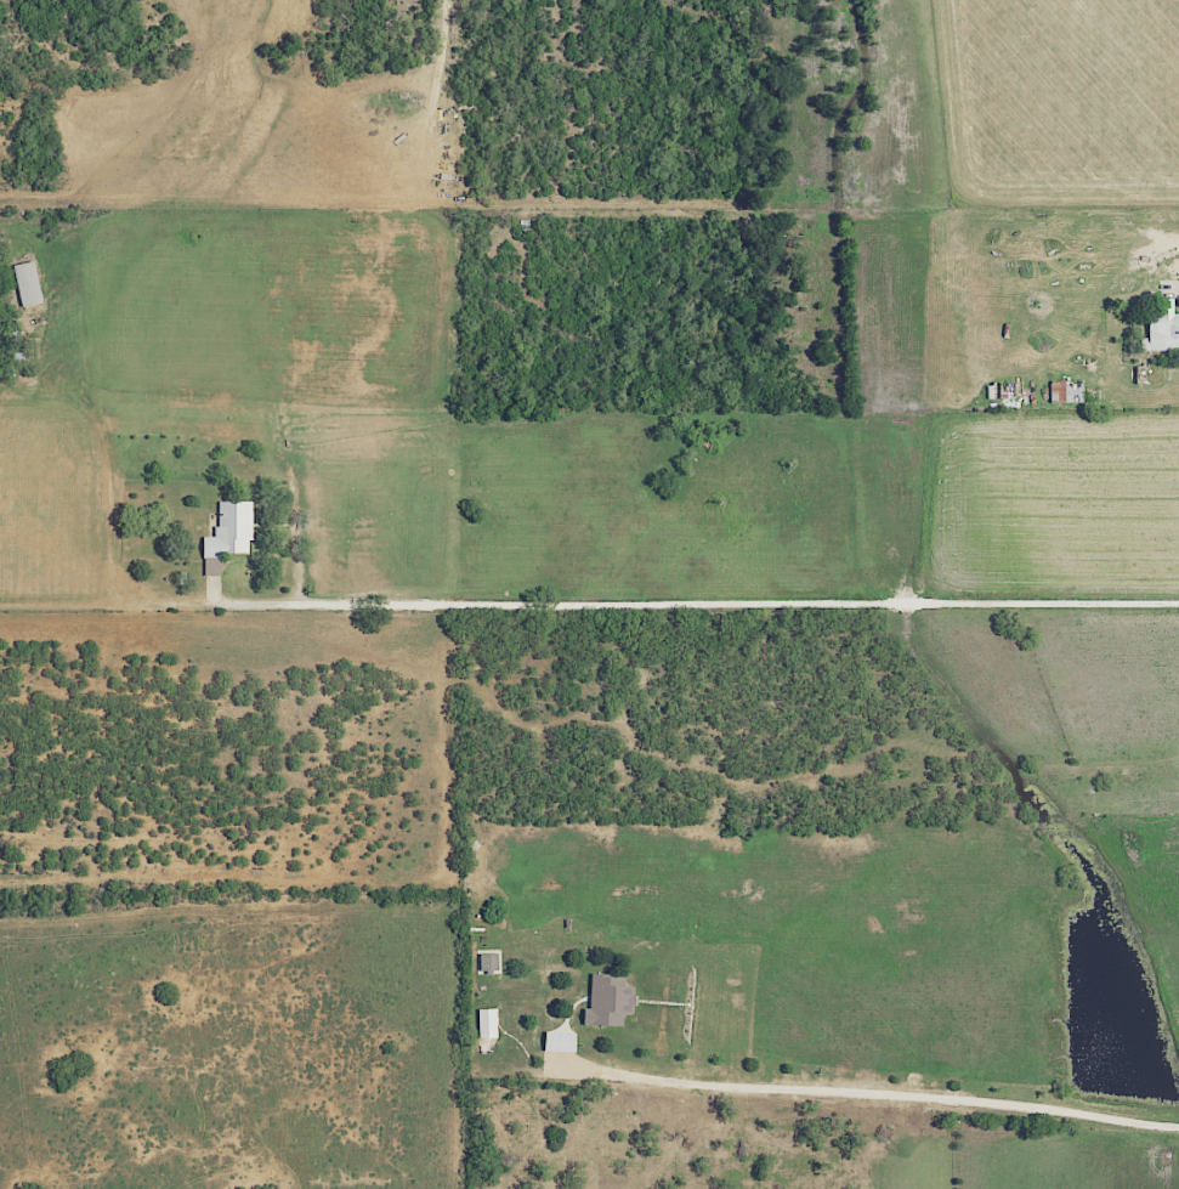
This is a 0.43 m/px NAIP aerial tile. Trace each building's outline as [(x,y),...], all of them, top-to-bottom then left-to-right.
[(23,308),(44,303),(34,261),(13,265),(23,308)] [(1175,314),(1174,299),(1160,300),(1160,320),(1146,321),(1147,352),(1178,351),(1178,314),(1175,314)] [(988,383),(988,399),(1024,398),(1024,382),(988,383)] [(252,501),(218,501),(218,537),(204,537),(204,575),(221,575),(221,553),(251,553),(252,501)] [(498,952),(481,952),(481,970),(499,970),(498,952)] [(624,1025),(624,1012),(634,1012),(635,986),(624,986),(624,975),(592,975),(591,1009),(584,1009),(584,1024),(624,1025)] [(497,1008),(479,1008),(480,1037),(498,1037),(497,1008)] [(576,1052),(577,1032),(545,1031),(545,1051),(576,1052)]
